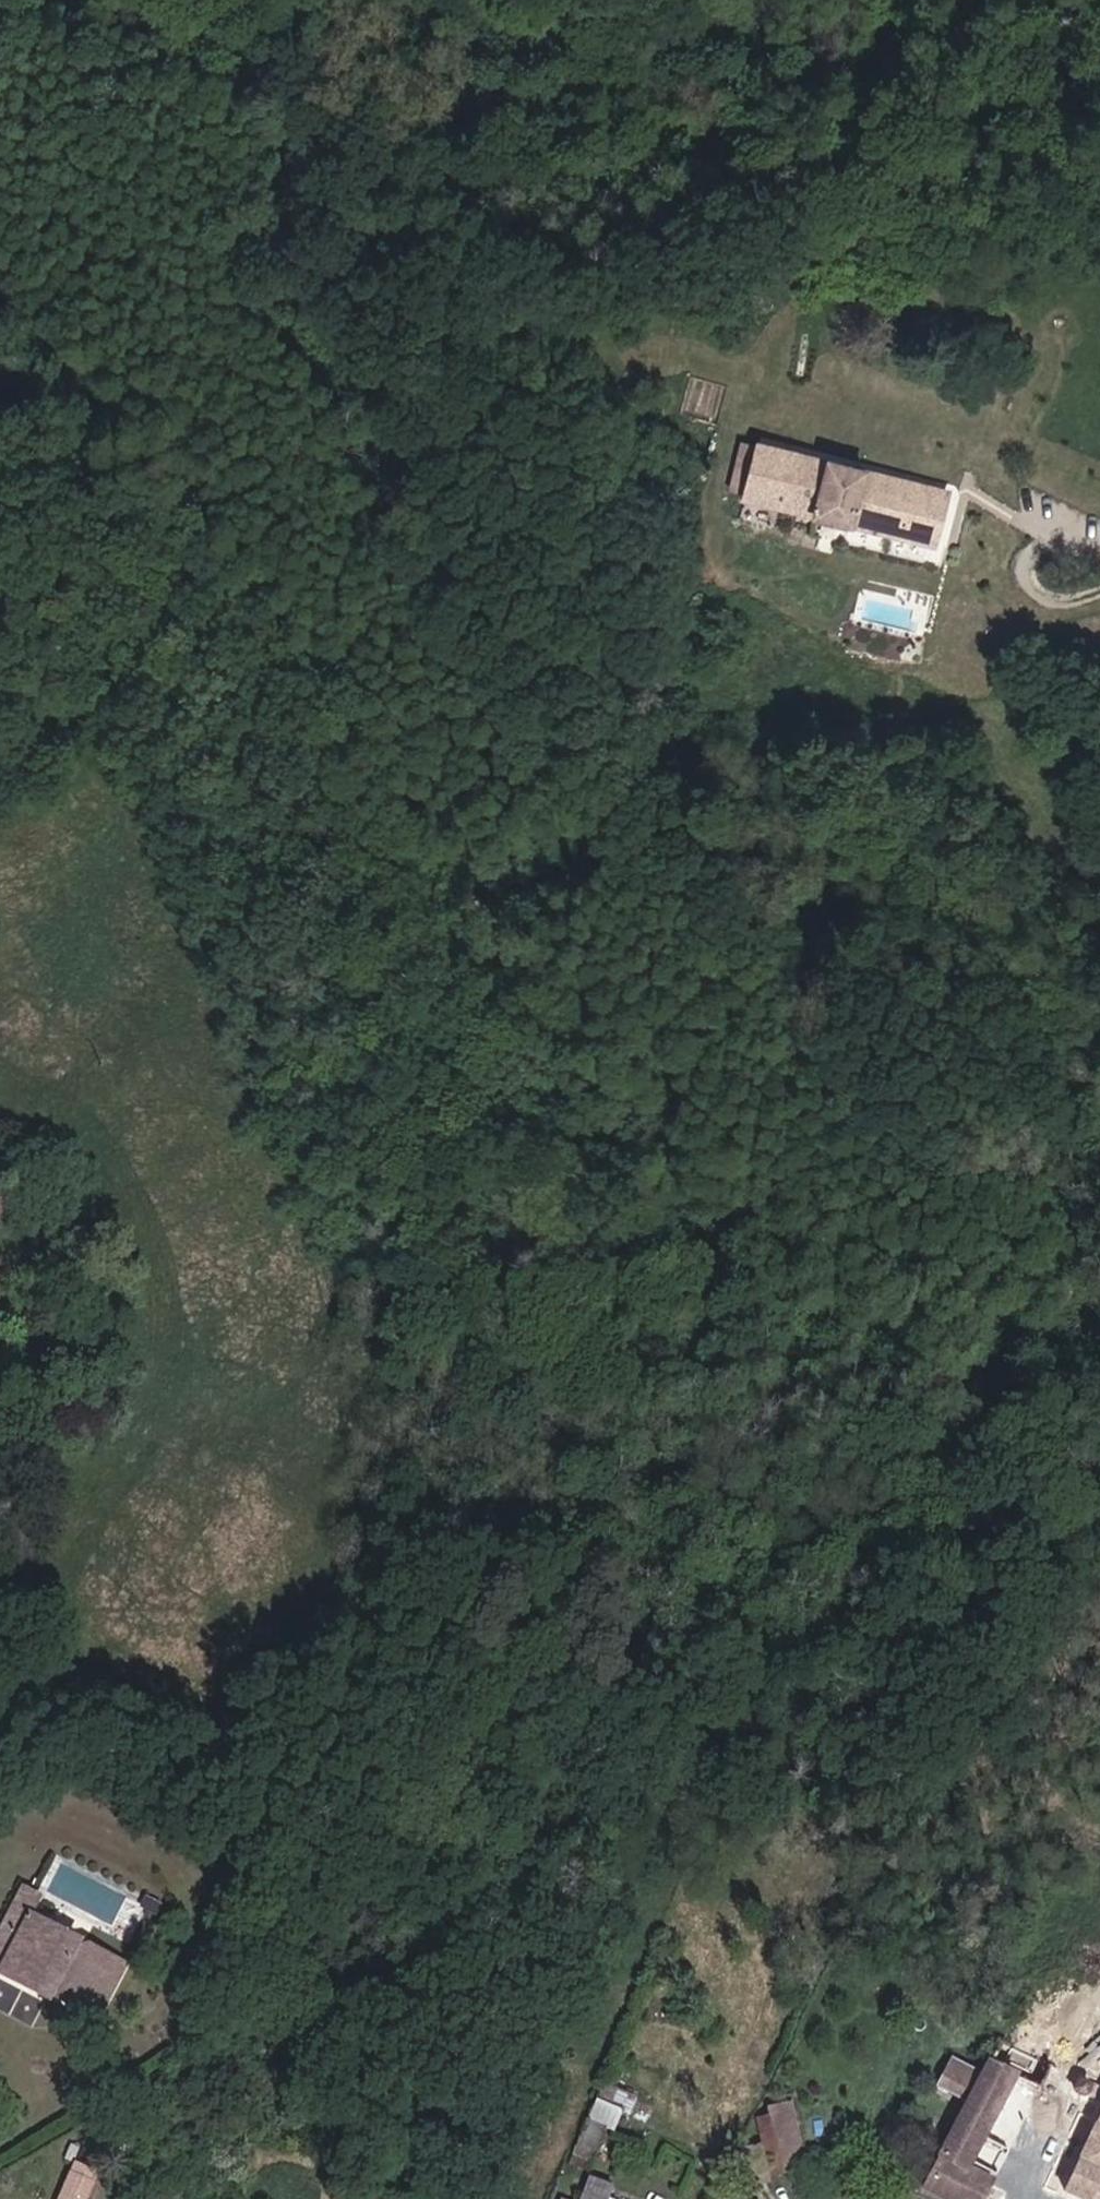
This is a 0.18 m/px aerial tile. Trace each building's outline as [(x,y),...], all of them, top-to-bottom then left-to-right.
[(926,549),(940,495),(745,442),(741,458),(752,461),(740,501),(926,549)] [(75,1948),(65,1950),(42,1936),(40,1926),(25,1917),(35,1900),(19,1890),(0,1921),(8,1927),(4,1934),(6,1942),(8,1943),(0,1956),(0,1976),(15,1985),(18,1980),(84,2021),(114,1971),(75,1948)] [(1009,2077),(1018,2082),(1039,2092),(1051,2070),(999,2047),(988,2066),(1009,2077)] [(963,2095),(977,2064),(956,2054),(942,2085),(963,2095)] [(1009,2077),(988,2066),(925,2191),(941,2198),(987,2198),(995,2182),(973,2169),(966,2165),(1009,2077)] [(1018,2082),(1009,2077),(966,2165),(973,2169),(1018,2082)] [(597,2140),(603,2124),(623,2131),(636,2094),(606,2083),(587,2137),(597,2140)] [(1080,2084),(1074,2099),(1090,2105),(1092,2101),(1099,2106),(1099,2093),(1080,2084)] [(783,2124),(794,2172),(808,2170),(795,2112),(769,2119),(771,2127),(783,2124)] [(1065,2198),(1099,2198),(1099,2116),(1065,2198)] [(772,2179),(794,2172),(783,2124),(771,2127),(760,2130),(772,2179)] [(81,2177),(71,2198),(96,2198),(101,2187),(81,2177)] [(611,2192),(589,2182),(582,2198),(609,2198),(611,2192)]
